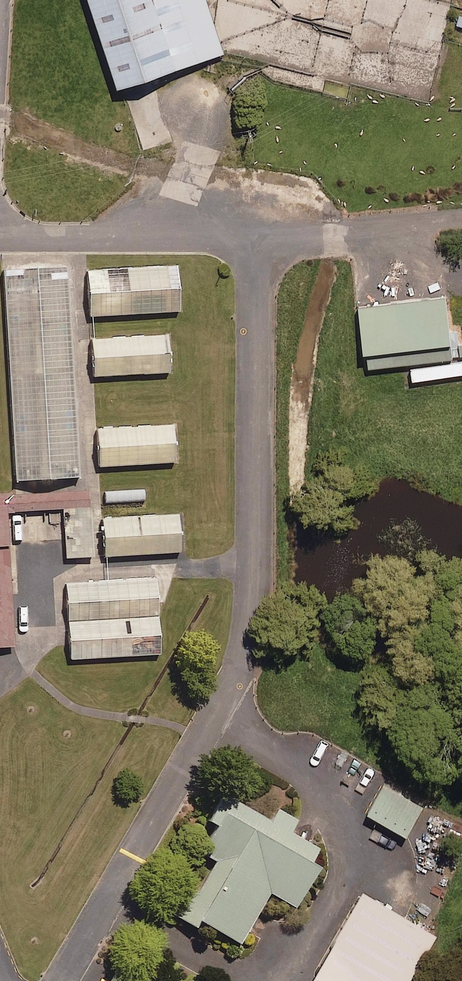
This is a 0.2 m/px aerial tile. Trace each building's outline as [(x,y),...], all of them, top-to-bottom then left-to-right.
[(219,0),(102,0),(122,62),(228,27),(219,0)] [(93,452),(78,244),(11,250),(27,457),(93,452)] [(191,247),(102,251),(105,296),(194,291),(191,247)] [(370,284),(375,332),(461,323),(461,290),(461,275),(370,284)] [(177,312),(104,316),(106,354),(179,351),(177,312)] [(182,405),(108,409),(109,444),(184,440),(182,405)] [(21,617),(10,476),(0,477),(0,619),(21,617)] [(188,490),(110,494),(112,533),(190,529),(188,490)] [(167,555),(76,560),(80,635),(171,630),(167,555)] [(340,834),(233,774),(203,828),(225,841),(195,892),(250,923),(281,868),(311,885),(340,834)] [(424,807),(385,785),(368,813),(408,835),(424,807)] [(382,862),(315,980),(413,980),(457,904),(382,862)]
